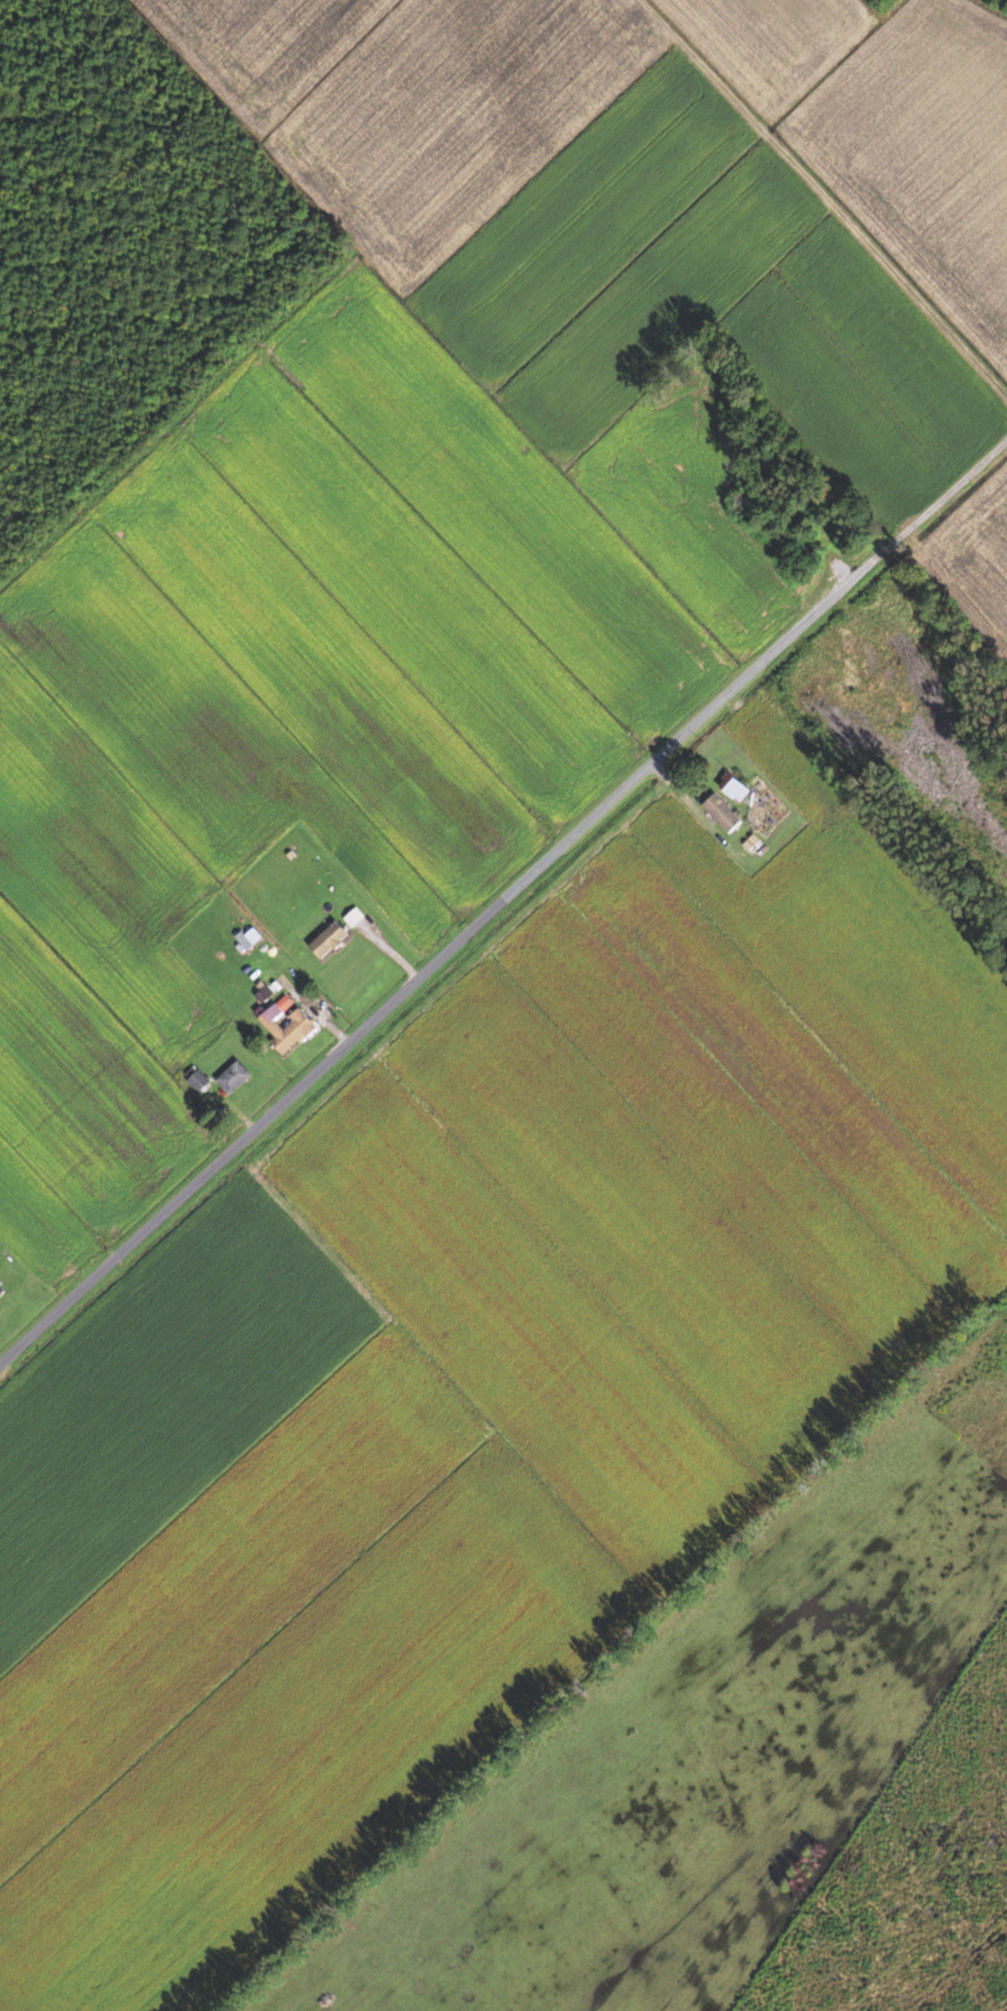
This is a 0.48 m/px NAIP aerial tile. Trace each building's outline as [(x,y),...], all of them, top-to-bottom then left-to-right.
[(719,783),(735,804),(748,794),(732,773),(719,783)] [(702,805),(728,834),(742,822),(715,793),(702,805)] [(363,917),(355,908),(345,918),(352,927),(363,917)] [(308,945),(320,960),(349,936),(337,921),(308,945)] [(317,1028),(300,1009),(281,1025),(276,1019),(283,1013),(274,1003),(265,1011),(262,1007),(254,1013),(275,1038),(270,1041),(283,1057),(317,1028)] [(230,1095),(251,1075),(237,1060),(216,1080),(230,1095)] [(200,1093),(211,1081),(194,1066),(184,1078),(200,1093)]
